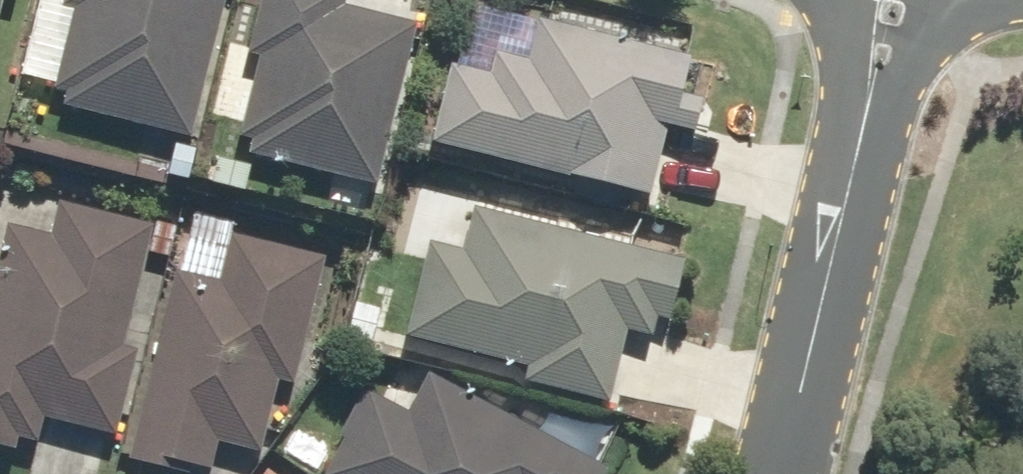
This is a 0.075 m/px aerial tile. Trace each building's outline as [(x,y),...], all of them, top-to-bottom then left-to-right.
[(17,71),(54,81),(52,90),(69,94),(66,105),(190,138),(227,0),(36,0),(17,71)] [(246,45),(260,48),(235,151),(374,183),(413,17),(346,1),(346,0),(256,0),(246,45)] [(665,122),(694,128),(700,102),(679,97),(688,55),(500,12),(491,51),(455,42),(432,141),(650,190),(665,122)] [(63,177),(49,234),(6,223),(0,248),(0,445),(13,448),(17,433),(34,437),(40,414),(115,433),(137,346),(124,342),(154,223),(100,209),(105,188),(63,177)] [(428,239),(404,332),(525,364),(521,380),(610,403),(629,329),(653,335),(659,313),(670,316),(684,259),(474,205),(463,248),(428,239)] [(218,441),(260,452),(279,376),(294,380),(327,256),(234,231),(238,219),(194,207),(128,455),(160,463),(163,452),(212,465),(218,441)] [(609,463),(432,372),(414,408),(372,386),(327,473),(603,473),(609,463)]
